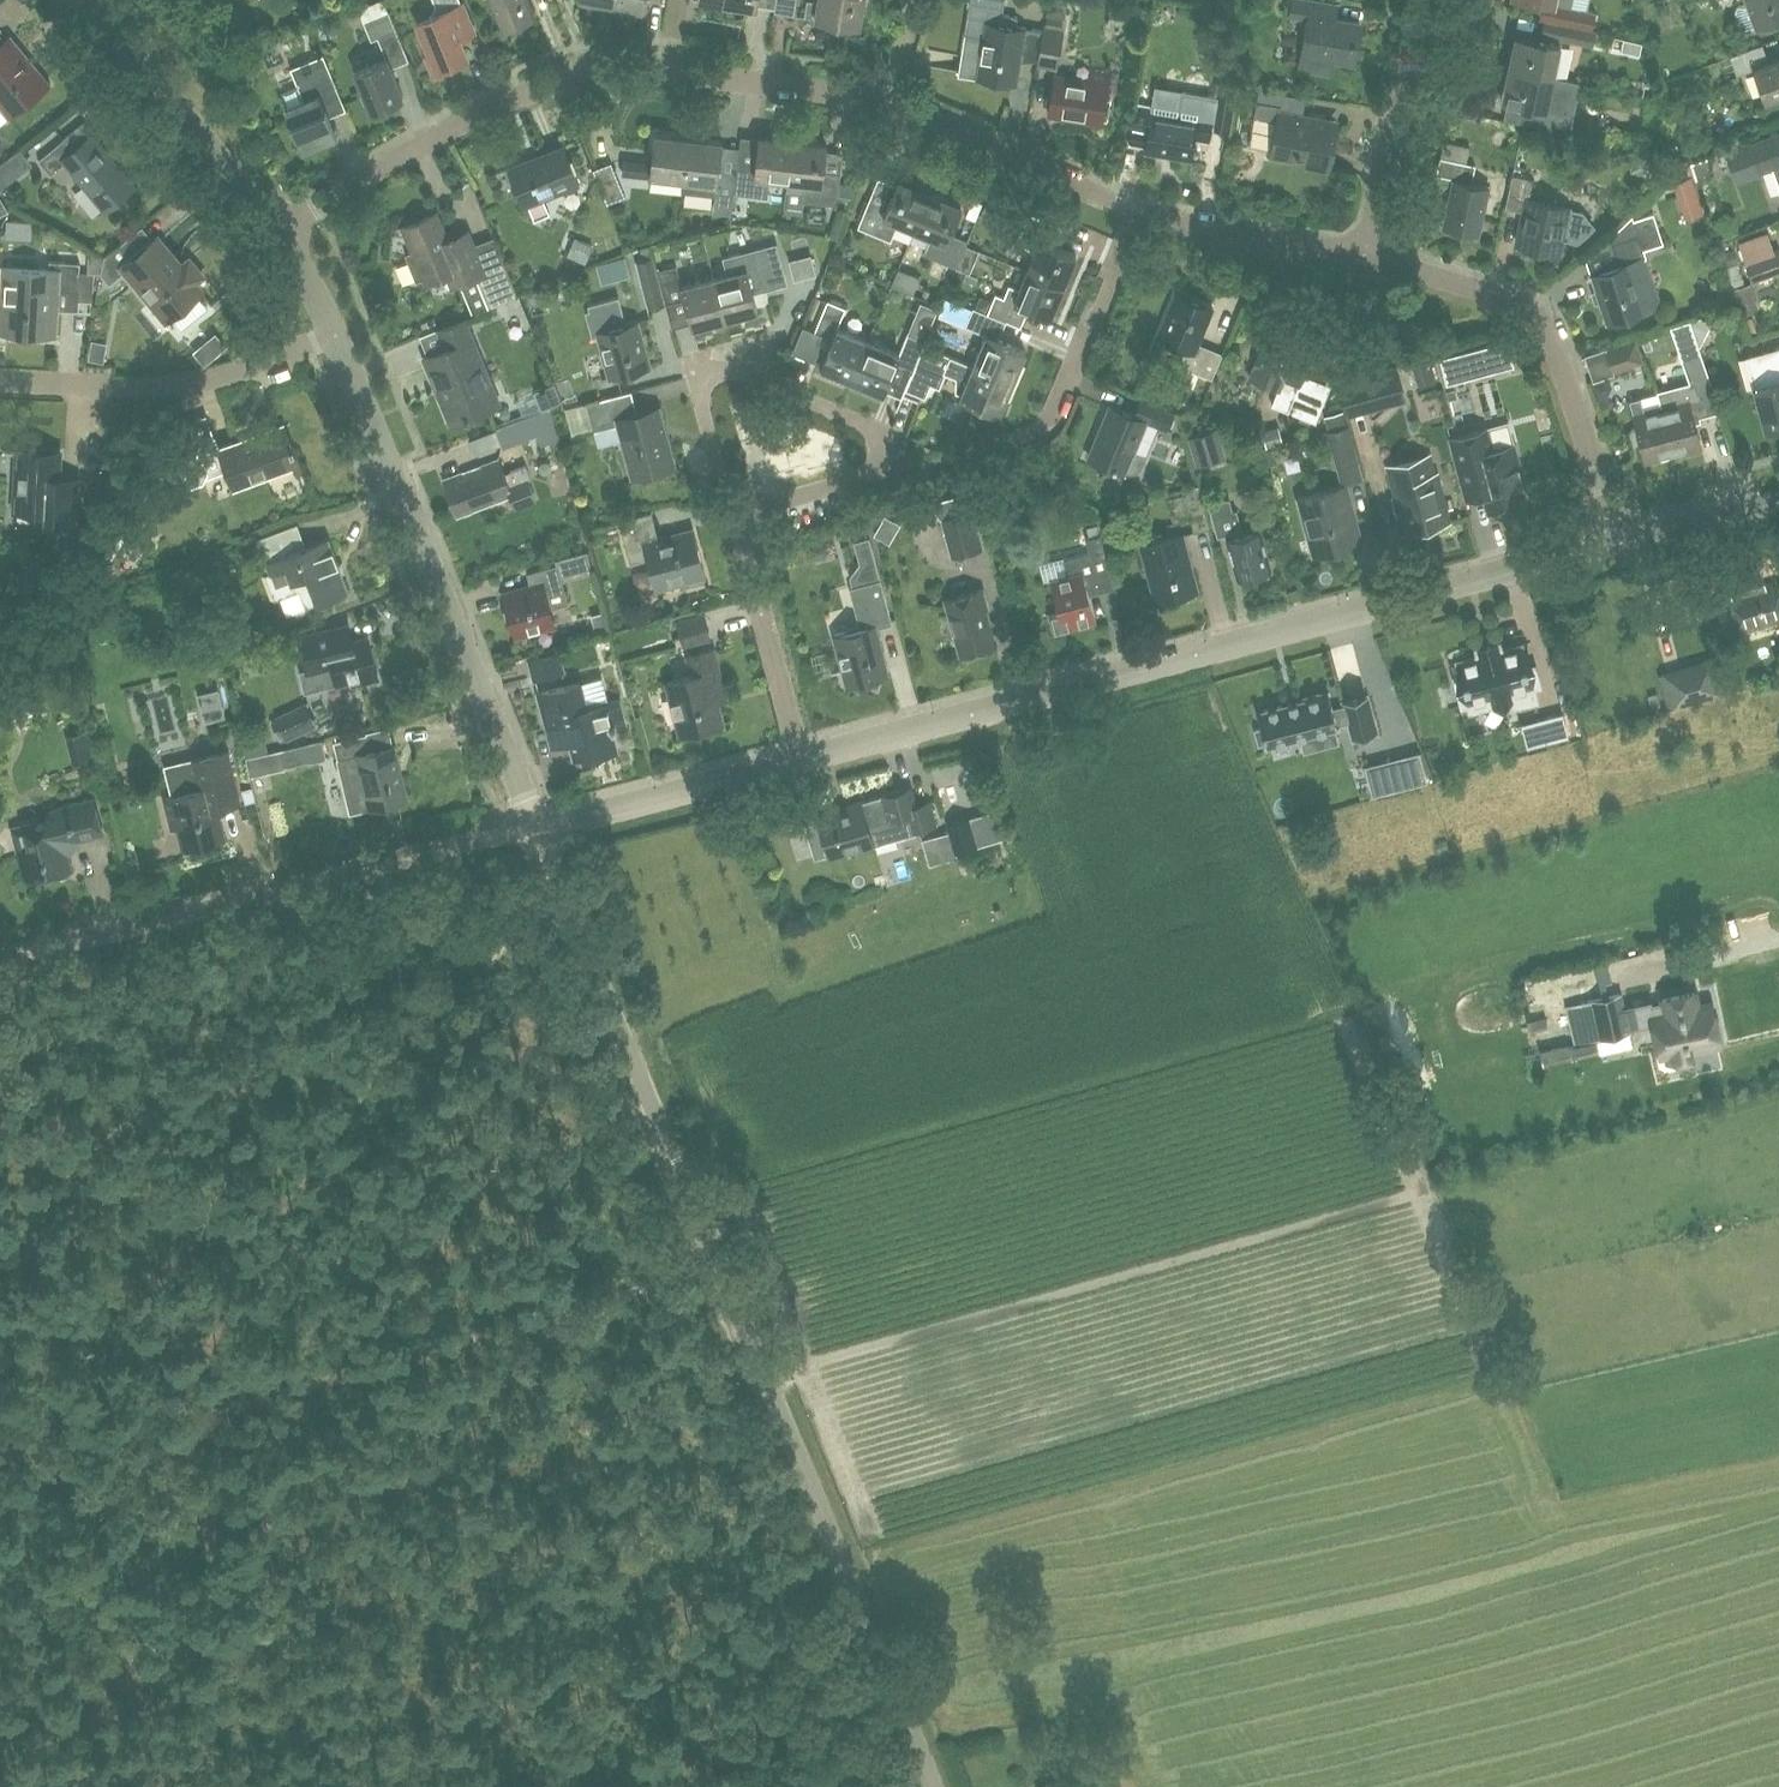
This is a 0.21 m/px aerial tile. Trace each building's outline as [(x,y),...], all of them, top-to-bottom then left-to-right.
[(433,13),(415,21),(429,53),(424,55),(430,71),(437,73),(453,67),(451,62),(466,56),(459,38),(461,34),(473,29),(461,0),(460,0),(459,0),(434,0),(436,6),(433,13)] [(502,29),(534,16),(527,0),(490,0),(502,29)] [(611,4),(645,9),(646,0),(612,0),(611,4)] [(796,0),(777,0),(774,12),(793,15),(796,0)] [(862,0),(818,0),(817,0),(806,0),(803,15),(858,24),(862,0)] [(1042,30),(1023,26),(1017,25),(1018,17),(1001,14),(1003,0),(970,0),(964,32),(961,56),(981,59),(978,77),(1014,83),(1017,61),(1037,60),(1042,30)] [(1360,24),(1329,19),(1331,4),(1306,0),(1292,0),(1289,16),(1308,19),(1300,70),(1331,75),(1334,57),(1354,60),(1360,24)] [(1778,15),(1778,0),(1748,0),(1749,2),(1737,6),(1735,11),(1741,29),(1747,32),(1758,28),(1757,23),(1778,15)] [(1553,3),(1543,1),(1539,17),(1544,19),(1544,20),(1593,31),(1596,13),(1571,7),(1553,3)] [(1043,25),(1042,30),(1037,60),(1036,66),(1056,70),(1064,29),(1065,20),(1068,20),(1069,13),(1047,9),(1045,25),(1043,25)] [(386,58),(354,71),(369,109),(401,96),(390,67),(408,60),(388,11),(363,21),(371,39),(377,37),(378,38),(386,58)] [(1593,31),(1544,20),(1541,34),(1592,46),(1596,31),(1593,31)] [(1507,66),(1553,76),(1560,44),(1514,34),(1507,66)] [(9,118),(50,83),(11,35),(0,44),(0,107),(9,118)] [(1761,44),(1728,57),(1735,76),(1752,70),(1764,101),(1778,95),(1778,58),(1768,62),(1761,44)] [(328,69),(323,55),(290,69),(296,82),(303,99),(286,106),(303,148),(335,134),(324,109),(342,101),(329,69),(328,69)] [(1106,98),(1110,69),(1090,66),(1087,81),(1054,75),(1048,114),(1102,122),(1102,118),(1107,119),(1110,99),(1106,98)] [(1545,110),(1553,76),(1507,66),(1500,100),(1545,110)] [(1229,133),(1237,85),(1217,81),(1209,129),(1229,133)] [(1327,169),(1334,126),(1310,122),(1311,117),(1278,111),(1282,93),(1259,89),(1255,116),(1277,120),(1271,154),(1294,158),(1293,163),(1327,169)] [(1191,158),(1197,120),(1152,112),(1153,107),(1136,104),(1132,131),(1147,134),(1144,150),(1191,158)] [(1568,134),(1572,116),(1550,111),(1546,129),(1568,134)] [(683,179),(687,135),(655,132),(650,175),(683,179)] [(1749,144),(1747,140),(1724,149),(1736,179),(1771,167),(1778,188),(1778,133),(1749,144)] [(133,186),(92,135),(74,150),(65,139),(38,160),(50,175),(65,163),(103,210),(133,186)] [(734,192),(736,177),(718,174),(722,139),(687,135),(683,179),(716,182),(713,211),(731,213),(732,204),(734,192)] [(788,179),(792,139),(758,135),(755,163),(737,161),(736,177),(734,192),(767,196),(769,177),(788,179)] [(833,204),(840,173),(822,171),(825,143),(792,139),(788,179),(787,191),(802,193),(801,200),(833,204)] [(524,205),(579,183),(563,145),(508,167),(524,205)] [(32,164),(20,149),(0,165),(0,189),(32,164)] [(1712,154),(1689,161),(1697,184),(1708,176),(1712,167),(1712,154)] [(1479,234),(1489,187),(1471,183),(1475,164),(1439,156),(1435,174),(1451,178),(1441,226),(1479,234)] [(610,163),(594,170),(608,202),(623,195),(610,163)] [(1575,241),(1593,226),(1582,212),(1568,209),(1568,208),(1526,198),(1530,178),(1512,174),(1505,208),(1523,212),(1516,243),(1531,246),(1530,250),(1543,253),(1543,249),(1558,252),(1562,238),(1575,241)] [(868,199),(857,226),(889,239),(896,221),(914,229),(929,192),(918,188),(920,183),(901,175),(900,180),(898,179),(886,206),(868,199)] [(1676,186),(1679,194),(1680,194),(1690,191),(1696,189),(1692,176),(1683,179),(1677,181),(1675,182),(1676,186)] [(544,197),(548,216),(584,209),(580,190),(544,197)] [(929,192),(914,229),(930,236),(923,253),(956,267),(967,240),(948,232),(960,205),(929,192)] [(981,210),(997,217),(1003,202),(987,195),(981,210)] [(403,225),(413,251),(407,253),(417,278),(424,276),(426,282),(443,275),(448,288),(477,276),(490,306),(517,295),(503,260),(484,268),(470,234),(450,243),(437,211),(403,225)] [(1026,270),(1062,285),(1074,255),(1048,244),(1056,224),(1028,212),(1019,232),(1020,232),(1016,242),(1033,252),(1026,270)] [(1606,325),(1661,306),(1645,258),(1643,250),(1663,243),(1653,213),(1633,220),(1637,234),(1611,244),(1620,270),(1591,281),(1606,325)] [(104,256),(101,273),(110,284),(127,270),(165,317),(170,314),(196,292),(200,289),(197,284),(206,276),(193,260),(183,267),(159,237),(155,240),(139,253),(127,238),(104,256)] [(656,271),(657,271),(650,246),(638,249),(641,260),(635,261),(648,309),(665,304),(656,271)] [(1778,272),(1778,249),(1778,247),(1743,260),(1751,283),(1778,272)] [(789,260),(794,280),(816,274),(811,254),(789,260)] [(713,276),(724,318),(757,309),(747,271),(752,270),(749,258),(729,264),(731,271),(713,276)] [(79,264),(49,262),(49,271),(4,268),(0,322),(0,331),(56,334),(59,291),(78,292),(79,264)] [(724,318),(713,276),(682,284),(677,266),(657,271),(656,271),(665,304),(685,299),(692,326),(724,318)] [(1049,316),(1062,285),(1026,270),(1018,289),(1008,285),(1003,297),(994,293),(986,312),(1005,320),(1020,326),(1027,308),(1049,316)] [(79,273),(79,292),(78,300),(92,300),(93,273),(79,273)] [(1742,314),(1758,307),(1749,284),(1733,290),(1742,314)] [(1212,379),(1222,354),(1197,344),(1211,309),(1173,294),(1157,334),(1177,341),(1175,345),(1185,349),(1178,366),(1212,379)] [(618,296),(588,304),(589,309),(596,335),(599,334),(611,376),(647,366),(634,320),(625,323),(618,296)] [(851,380),(867,341),(836,328),(844,308),(826,300),(813,332),(831,339),(820,367),(851,380)] [(1005,320),(986,312),(972,306),(964,326),(984,334),(971,365),(1011,381),(1024,351),(997,339),(1005,320)] [(1707,319),(1706,314),(1689,320),(1695,335),(1701,333),(1707,319)] [(452,423),(501,403),(465,317),(438,328),(446,347),(424,357),(452,423)] [(1300,416),(1314,380),(1301,375),(1311,349),(1266,332),(1252,367),(1248,377),(1278,389),(1271,405),(1300,416)] [(906,334),(898,354),(867,341),(851,380),(882,393),(893,365),(911,373),(923,345),(925,341),(906,334)] [(1440,357),(1447,383),(1514,365),(1507,339),(1440,357)] [(1640,357),(1635,340),(1607,349),(1613,366),(1640,357)] [(942,373),(965,381),(958,396),(998,412),(1011,381),(971,365),(949,356),(950,355),(923,345),(911,373),(938,384),(942,373)] [(1746,356),(1748,364),(1742,366),(1748,389),(1754,387),(1765,428),(1778,424),(1778,347),(1746,356)] [(1698,390),(1712,386),(1703,358),(1689,363),(1698,390)] [(1346,415),(1388,403),(1404,398),(1396,366),(1379,371),(1337,382),(1346,415)] [(548,409),(565,402),(559,387),(542,393),(548,409)] [(633,414),(626,392),(585,403),(591,427),(617,420),(632,476),(673,465),(658,408),(633,414)] [(1661,407),(1674,453),(1702,446),(1694,418),(1709,414),(1704,396),(1661,407)] [(1674,453),(1661,407),(1645,412),(1641,397),(1629,401),(1645,461),(1674,453)] [(1166,432),(1174,412),(1139,398),(1132,415),(1108,405),(1086,458),(1122,473),(1123,472),(1127,474),(1132,474),(1137,472),(1140,468),(1145,457),(1131,451),(1143,422),(1166,432)] [(535,414),(530,416),(536,434),(540,444),(557,437),(550,408),(535,414)] [(1348,425),(1344,411),(1323,417),(1326,431),(1347,426),(1348,425)] [(522,418),(495,428),(496,430),(501,444),(502,446),(529,436),(522,418)] [(305,474),(286,424),(218,450),(214,436),(195,443),(198,452),(196,458),(192,456),(182,460),(178,470),(181,480),(193,485),(203,481),(205,476),(206,476),(226,469),(233,488),(292,465),(297,477),(305,474)] [(1348,425),(1347,426),(1326,431),(1340,484),(1363,478),(1348,425)] [(1226,459),(1225,426),(1200,426),(1201,460),(1226,459)] [(1466,502),(1483,497),(1487,511),(1496,508),(1497,513),(1515,508),(1514,503),(1523,501),(1519,486),(1524,485),(1513,444),(1492,450),(1487,428),(1449,438),(1466,502)] [(57,485),(59,454),(16,451),(13,506),(43,507),(42,524),(73,526),(76,486),(57,485)] [(1448,521),(1435,473),(1433,473),(1429,460),(1428,453),(1386,464),(1404,533),(1448,521)] [(504,474),(499,459),(443,479),(456,515),(510,496),(514,507),(534,499),(527,479),(529,478),(525,466),(504,474)] [(1312,554),(1358,541),(1343,486),(1297,498),(1312,554)] [(1269,570),(1263,546),(1267,545),(1263,533),(1259,534),(1258,529),(1243,533),(1237,509),(1233,510),(1230,498),(1208,504),(1216,535),(1224,533),(1237,578),(1253,574),(1254,578),(1267,575),(1266,570),(1269,570)] [(950,554),(980,545),(969,508),(939,517),(950,554)] [(659,540),(652,511),(620,520),(631,562),(649,557),(657,586),(703,574),(692,532),(659,540)] [(936,513),(924,516),(934,547),(946,544),(936,513)] [(306,545),(297,522),(271,532),(256,538),(269,572),(265,574),(275,599),(280,597),(287,614),(319,602),(348,591),(328,537),(306,545)] [(1104,549),(1100,535),(1085,539),(1088,553),(1064,559),(1068,575),(1051,580),(1060,612),(1050,614),(1055,632),(1097,621),(1089,594),(1115,587),(1105,548),(1104,549)] [(1156,601),(1196,590),(1182,535),(1141,545),(1156,601)] [(514,635),(554,624),(550,609),(569,604),(561,575),(591,567),(587,550),(556,558),(558,563),(526,572),(531,589),(504,596),(514,635)] [(1760,571),(1726,581),(1741,632),(1778,621),(1778,585),(1777,579),(1763,584),(1760,571)] [(892,624),(880,581),(848,589),(859,627),(835,634),(844,667),(841,668),(845,683),(885,672),(874,629),(892,624)] [(960,653),(992,644),(981,607),(984,606),(979,587),(944,597),(960,653)] [(684,644),(710,637),(704,614),(678,621),(684,644)] [(353,639),(349,623),(298,636),(306,670),(331,665),(336,683),(352,680),(353,684),(378,678),(368,636),(353,639)] [(1462,707),(1467,705),(1469,711),(1512,700),(1513,707),(1540,700),(1536,687),(1543,685),(1537,662),(1528,664),(1523,644),(1500,650),(1498,643),(1477,648),(1479,656),(1457,662),(1460,672),(1454,674),(1462,707)] [(680,732),(722,721),(713,687),(722,684),(713,649),(687,656),(692,674),(666,681),(680,732)] [(528,660),(533,680),(566,672),(561,651),(528,660)] [(1718,690),(1712,669),(1710,662),(1690,668),(1697,696),(1718,690)] [(1677,702),(1697,696),(1690,668),(1668,674),(1677,702)] [(581,710),(574,684),(533,695),(542,729),(561,724),(570,758),(583,754),(584,759),(611,752),(606,731),(611,730),(611,729),(620,726),(613,702),(581,710)] [(1304,698),(1257,710),(1261,726),(1255,728),(1259,743),(1266,741),(1267,746),(1337,728),(1336,724),(1347,721),(1352,740),(1379,733),(1369,694),(1343,701),(1343,703),(1331,706),(1327,689),(1303,695),(1304,698)] [(307,703),(274,718),(285,741),(318,725),(307,703)] [(1563,712),(1541,718),(1547,740),(1568,735),(1563,712)] [(370,749),(367,733),(333,741),(350,812),(407,798),(394,744),(370,749)] [(323,738),(305,742),(308,757),(309,761),(327,757),(323,738)] [(239,805),(234,780),(226,750),(192,759),(200,788),(164,796),(172,829),(179,828),(184,848),(224,838),(217,810),(239,805)] [(253,793),(263,792),(259,775),(285,769),(280,750),(245,758),(249,777),(253,793)] [(1398,787),(1391,758),(1365,765),(1372,794),(1398,787)] [(821,819),(806,824),(815,857),(831,852),(832,857),(874,844),(874,845),(914,833),(913,829),(938,822),(931,798),(916,802),(910,785),(861,800),(860,798),(818,811),(821,819)] [(100,831),(92,799),(53,809),(44,824),(36,826),(34,821),(10,828),(15,851),(20,849),(27,877),(70,866),(66,851),(75,837),(100,831)] [(956,851),(978,844),(970,817),(946,823),(949,832),(954,851),(956,851)] [(1622,992),(1566,1004),(1575,1042),(1575,1045),(1597,1040),(1598,1040),(1630,1033),(1631,1033),(1630,1028),(1654,1023),(1659,1047),(1661,1054),(1668,1053),(1669,1059),(1690,1054),(1689,1048),(1719,1042),(1718,1039),(1722,1038),(1718,1018),(1714,1019),(1711,1002),(1697,1005),(1697,1002),(1692,1003),(1689,993),(1663,998),(1663,1001),(1652,1004),(1651,1001),(1625,1007),(1622,992)] [(1529,1032),(1549,1027),(1546,1016),(1527,1021),(1529,1032)] [(1543,1063),(1599,1051),(1597,1040),(1575,1045),(1575,1042),(1540,1049),(1543,1063)]
